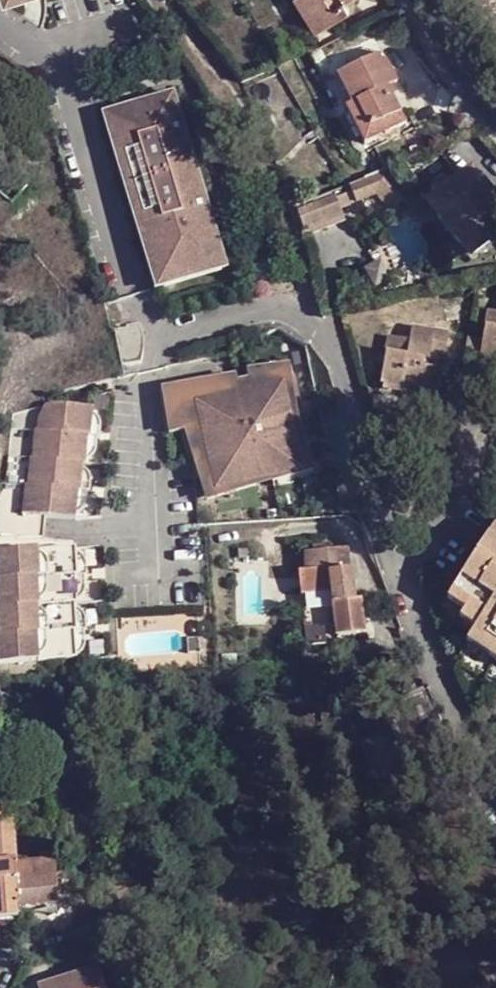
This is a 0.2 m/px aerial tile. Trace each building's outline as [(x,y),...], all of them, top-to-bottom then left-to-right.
[(315,32),(350,14),(344,4),(352,0),(297,0),(315,32)] [(381,54),(331,80),(344,109),(340,112),(356,147),(404,126),(387,90),(396,85),(381,54)] [(215,219),(176,93),(109,113),(114,132),(123,129),(149,213),(139,216),(145,234),(154,231),(171,284),(222,269),(208,221),(215,219)] [(123,129),(114,132),(139,216),(149,213),(123,129)] [(435,201),(435,204),(440,220),(447,232),(459,244),(472,253),(495,235),(495,195),(493,195),(475,170),(435,201)] [(362,180),(322,197),(328,212),(348,204),(368,218),(384,195),(362,180)] [(322,197),(295,209),(302,236),(326,227),(323,214),(328,212),(322,197)] [(161,288),(171,284),(154,231),(145,234),(161,288)] [(488,313),(484,342),(470,340),(466,365),(483,367),(484,356),(495,358),(495,314),(488,313)] [(113,327),(117,363),(142,361),(138,324),(113,327)] [(427,383),(426,393),(425,399),(440,401),(444,372),(431,371),(433,356),(445,358),(448,337),(413,331),(411,342),(388,339),(382,387),(405,390),(407,380),(427,383)] [(303,465),(282,376),(236,388),(237,390),(168,407),(177,440),(195,435),(203,468),(209,467),(216,498),(275,484),(271,472),(303,465)] [(405,390),(426,393),(427,383),(407,380),(405,390)] [(43,425),(43,434),(95,441),(98,415),(60,409),(51,411),(43,425)] [(41,434),(37,462),(87,469),(89,469),(93,441),(41,434)] [(35,461),(31,489),(82,495),(84,496),(87,469),(37,462),(35,461)] [(78,523),(82,495),(31,489),(29,489),(26,516),(78,523)] [(453,598),(471,608),(466,616),(482,626),(473,640),(495,654),(495,531),(453,598)] [(304,556),(305,562),(307,574),(300,576),(301,599),(333,595),(331,575),(338,574),(335,552),(304,556)] [(79,554),(40,556),(41,583),(78,582),(80,582),(79,554)] [(40,556),(1,557),(2,585),(39,583),(41,583),(40,556)] [(305,562),(298,563),(300,576),(307,574),(305,562)] [(355,604),(352,572),(338,574),(331,575),(333,595),(338,641),(365,637),(362,603),(355,604)] [(41,583),(39,583),(40,611),(76,609),(78,609),(78,582),(41,583)] [(2,585),(0,585),(1,612),(38,611),(40,611),(39,583),(2,585)] [(40,611),(38,611),(39,638),(75,637),(77,637),(76,609),(40,611)] [(0,612),(0,640),(37,638),(39,638),(38,611),(1,612),(0,612)] [(39,638),(37,638),(38,666),(76,664),(75,637),(39,638)] [(38,666),(37,638),(0,640),(0,667),(38,666)] [(12,862),(15,862),(13,821),(0,821),(0,863),(12,862)] [(15,863),(17,908),(52,907),(51,865),(39,865),(40,861),(15,863)] [(17,908),(15,863),(15,862),(12,862),(0,863),(0,919),(18,917),(17,908)] [(99,971),(43,987),(104,987),(99,971)]
